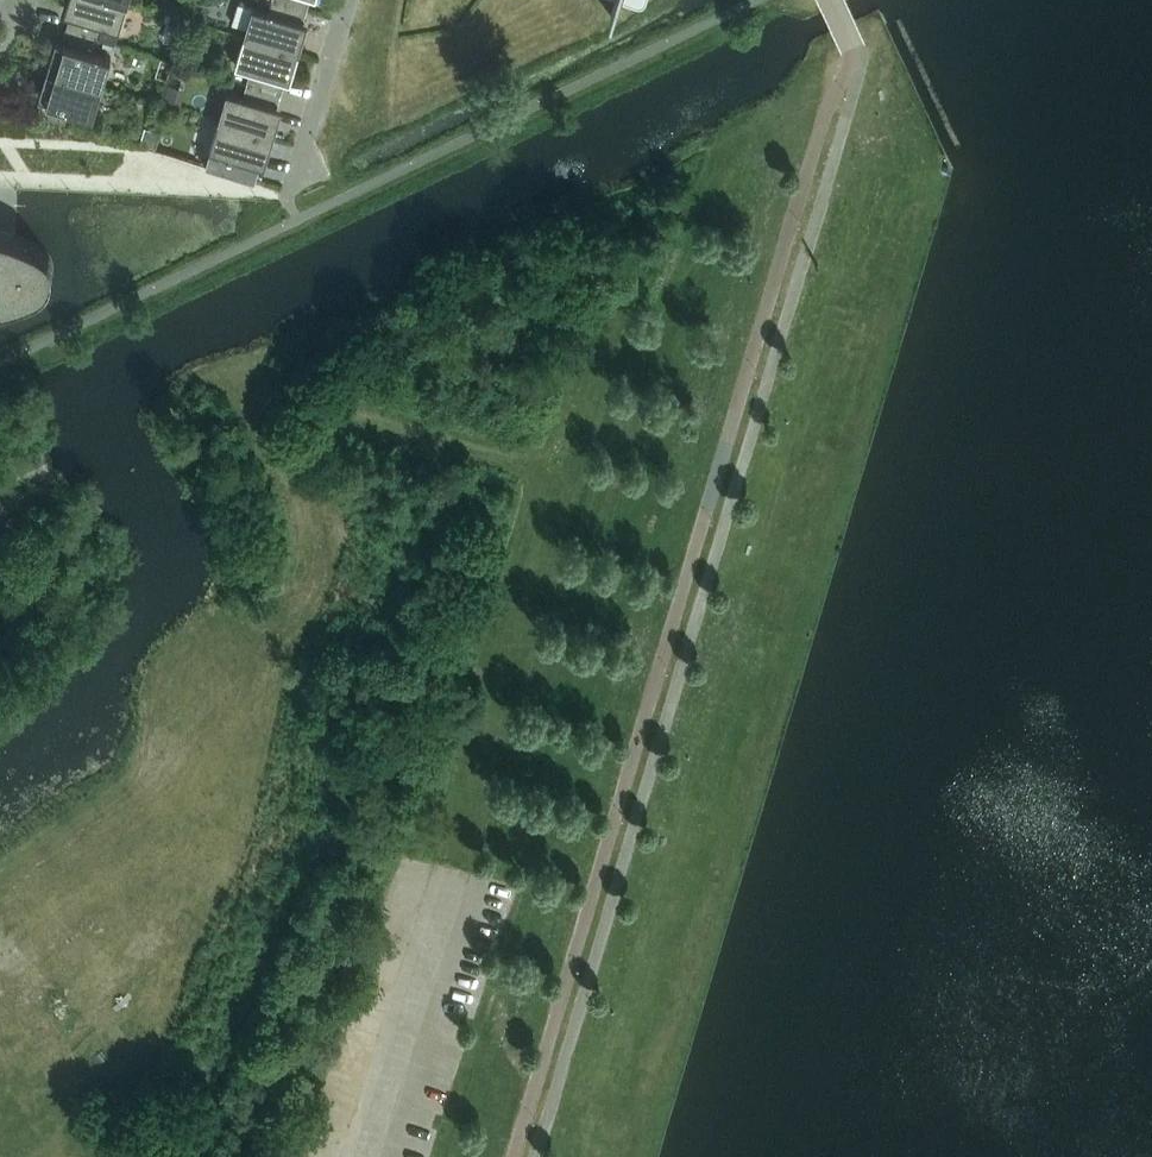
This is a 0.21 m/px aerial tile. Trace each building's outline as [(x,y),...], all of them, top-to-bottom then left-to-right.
[(129,1),(127,0),(68,0),(74,2),(66,28),(100,38),(101,36),(116,40),(129,1)] [(162,8),(178,12),(182,0),(164,0),(162,8)] [(300,53),(304,37),(299,35),(307,9),(278,0),(272,0),(269,12),(253,7),(244,36),(300,53)] [(307,9),(310,0),(278,0),(307,9)] [(193,1),(189,16),(205,20),(209,5),(193,1)] [(172,15),(170,22),(183,26),(185,20),(172,15)] [(96,52),(100,38),(66,28),(58,54),(52,53),(48,68),(103,85),(111,56),(96,52)] [(247,83),(281,93),(289,67),(295,69),(300,53),(244,36),(236,65),(251,70),(247,83)] [(103,85),(48,68),(43,85),(48,86),(40,114),(74,123),(78,110),(94,114),(103,85)] [(219,121),(274,137),(279,121),(273,120),(281,93),(247,83),(243,96),(227,91),(219,121)] [(221,169),(255,179),(264,152),(269,153),(274,137),(219,121),(210,149),(225,154),(221,169)] [(141,141),(156,146),(160,131),(145,126),(141,141)] [(15,235),(8,232),(1,230),(0,230),(0,304),(2,303),(10,301),(17,299),(24,297),(32,294),(39,291),(41,290),(44,288),(46,286),(48,284),(50,281),(51,278),(52,276),(53,273),(53,270),(53,267),(53,264),(52,261),(51,258),(49,255),(48,253),(46,250),(43,249),(41,247),(28,240),(15,235)]
